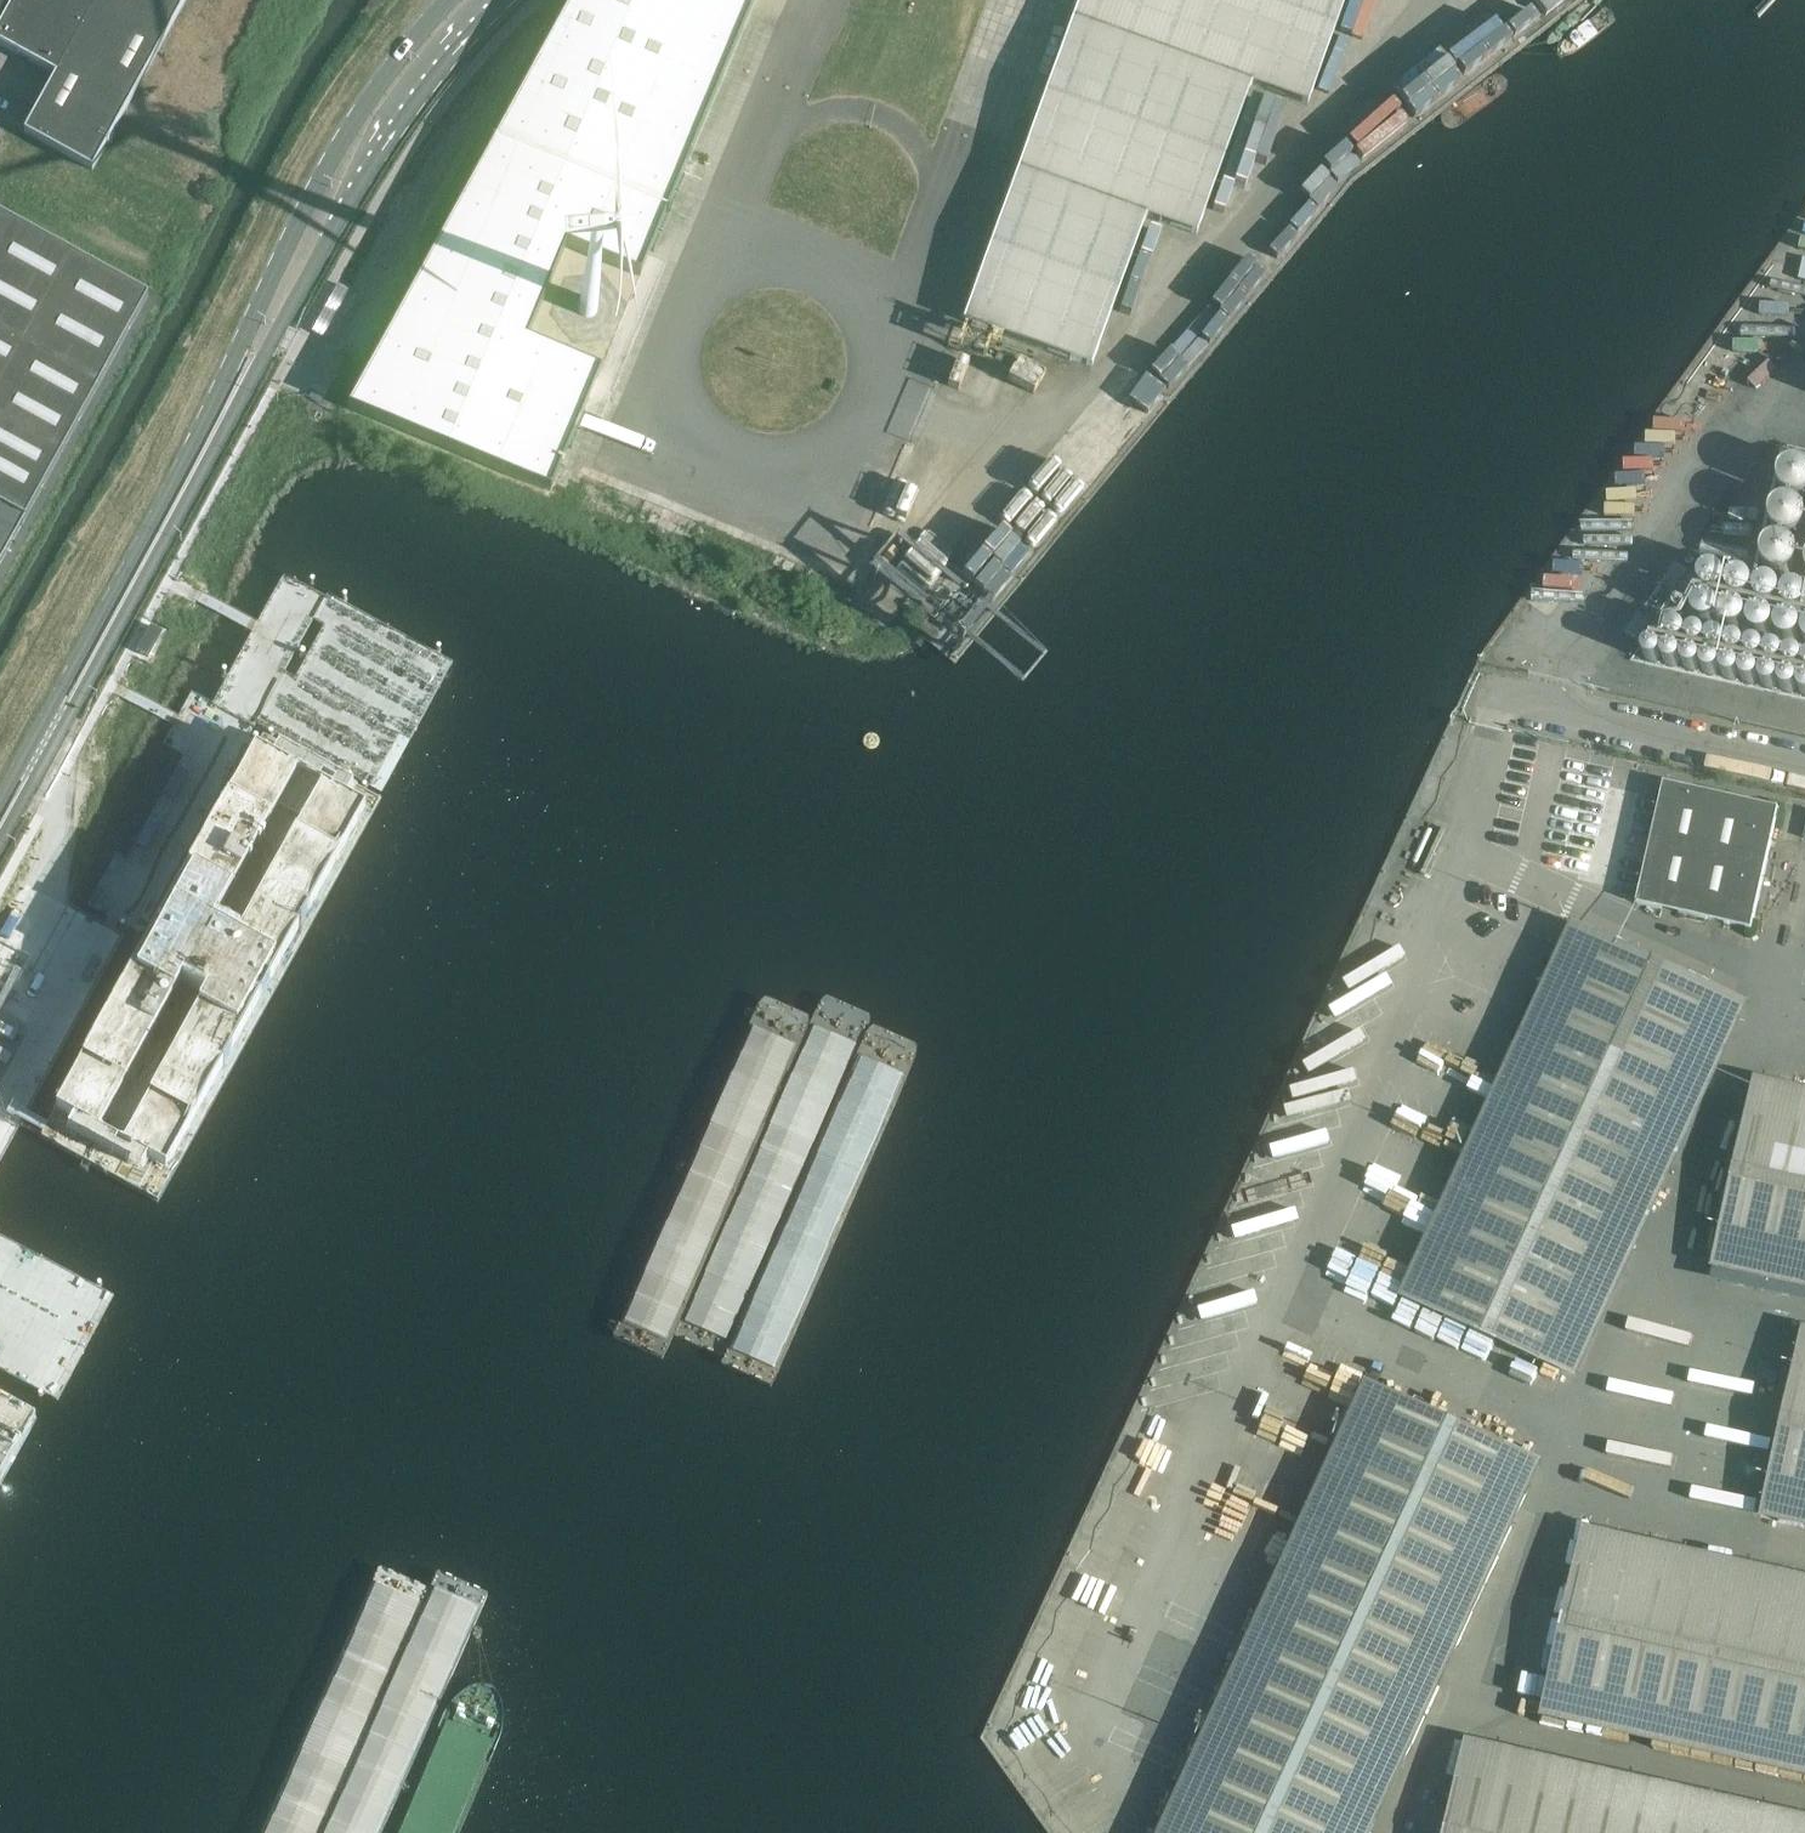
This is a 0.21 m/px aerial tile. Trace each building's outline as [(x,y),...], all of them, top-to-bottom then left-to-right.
[(55,76),(24,133),(92,171),(186,0),(0,0),(0,45),(55,76)] [(549,489),(599,368),(525,337),(565,243),(639,274),(753,0),(570,0),(347,404),(549,489)] [(1091,368),(1146,217),(1196,235),(1251,85),(1307,105),(1345,0),(1080,0),(963,322),(1091,368)] [(1514,34),(1563,0),(1491,0),(1514,34)] [(98,387),(148,295),(0,214),(0,332),(98,387)] [(582,316),(589,317),(596,314),(598,306),(594,300),(587,298),(580,302),(578,309),(582,316)] [(62,452),(98,387),(0,332),(0,418),(62,452)] [(25,519),(62,452),(0,418),(0,505),(25,519)] [(1770,493),(1777,497),(1783,497),(1790,496),(1795,492),(1799,487),(1800,481),(1800,474),(1796,468),(1790,463),(1783,461),(1775,462),(1769,467),(1765,473),(1764,480),(1766,487),(1770,493)] [(1763,531),(1769,534),(1776,535),(1782,533),(1787,530),(1791,524),(1793,518),(1792,512),(1789,505),(1783,500),(1775,498),(1768,500),(1761,504),(1757,510),(1756,518),(1758,525),(1763,531)] [(16,534),(0,524),(0,563),(16,534)] [(1755,569),(1761,572),(1767,573),(1774,572),(1779,568),(1783,563),(1784,557),(1784,550),(1780,543),(1774,539),(1767,537),(1759,538),(1753,542),(1749,549),(1748,556),(1750,563),(1755,569)] [(1804,583),(1804,548),(1797,553),(1793,559),(1792,566),(1794,574),(1799,579),(1804,583)] [(1531,774),(1584,786),(1566,868),(1600,875),(1600,874),(1642,884),(1637,904),(1752,930),(1779,809),(1664,783),(1660,804),(1619,794),(1625,764),(1584,755),(1509,738),(1496,797),(1525,803),(1531,774)] [(263,741),(40,1140),(157,1205),(382,802),(263,741)] [(1401,1299),(1436,1315),(1576,1380),(1749,1004),(1574,923),(1401,1299)] [(1746,1119),(1712,1268),(1804,1290),(1804,1091),(1755,1080),(1746,1119)] [(1803,1330),(1760,1518),(1804,1528),(1804,1331),(1803,1330)] [(1538,1463),(1363,1382),(1156,1832),(1368,1832),(1538,1463)] [(0,1410),(0,1491),(34,1429),(0,1410)] [(1575,1567),(1575,1569),(1541,1717),(1804,1777),(1804,1579),(1584,1529),(1575,1567)] [(1446,1832),(1804,1832),(1804,1817),(1466,1742),(1446,1832)]
